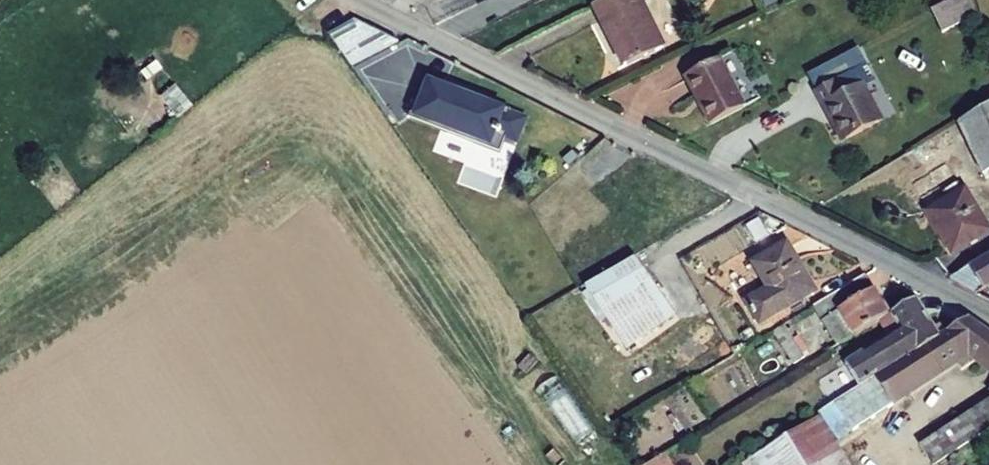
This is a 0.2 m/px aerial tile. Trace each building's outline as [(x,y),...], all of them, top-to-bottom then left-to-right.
[(593,6),(614,49),(616,48),(626,67),(663,48),(639,0),(640,0),(604,0),(593,6)] [(971,0),(951,0),(930,10),(943,34),(977,16),(971,0)] [(330,34),(353,67),(399,42),(355,20),(330,34)] [(718,59),(686,76),(712,126),(744,109),(718,59)] [(845,140),(881,121),(863,87),(875,81),(867,66),(816,94),(824,108),(827,106),(845,140)] [(424,70),(404,98),(438,121),(435,125),(459,142),(462,137),(481,151),(488,141),(501,150),(514,131),(501,122),(503,118),(481,103),(478,107),(460,94),(462,91),(441,76),(438,80),(424,70)] [(960,122),(984,174),(988,172),(988,104),(960,122)] [(824,108),(842,142),(845,140),(827,106),(824,108)] [(406,128),(398,133),(406,145),(414,139),(406,128)] [(923,165),(928,174),(937,169),(930,157),(921,163),(913,150),(906,155),(915,170),(923,165)] [(951,193),(962,186),(959,182),(943,191),(951,193)] [(927,213),(952,254),(988,231),(964,190),(927,213)] [(786,243),(772,252),(754,262),(753,263),(768,289),(746,302),(759,324),(806,297),(801,287),(809,282),(786,243)] [(772,252),(769,247),(752,258),(754,262),(772,252)] [(950,279),(977,296),(988,288),(988,255),(971,265),(950,279)] [(586,289),(613,326),(664,297),(637,260),(586,289)] [(879,321),(889,315),(865,276),(814,307),(837,346),(879,321)] [(806,297),(815,291),(809,282),(801,287),(806,297)] [(675,314),(664,297),(613,326),(615,330),(627,321),(640,338),(675,314)] [(846,366),(859,387),(941,336),(935,327),(917,298),(892,313),(902,330),(890,338),(846,366)] [(879,321),(890,338),(902,330),(892,313),(889,315),(879,321)] [(970,318),(947,331),(947,332),(941,336),(859,387),(852,391),(871,420),(893,406),(890,402),(954,361),(961,372),(980,360),(988,367),(988,332),(970,318)] [(640,338),(627,321),(615,330),(628,347),(640,338)] [(941,336),(947,332),(947,331),(941,323),(935,327),(941,336)] [(797,337),(791,327),(776,337),(794,364),(804,358),(802,355),(792,339),(797,337)] [(802,355),(808,351),(798,335),(797,337),(792,339),(802,355)] [(578,443),(595,429),(554,377),(536,391),(578,443)] [(834,403),(853,432),(871,420),(852,391),(834,403)] [(663,399),(688,436),(694,432),(669,395),(663,399)] [(988,429),(988,399),(919,445),(934,464),(988,429)] [(820,406),(823,410),(832,404),(829,400),(820,406)] [(839,442),(853,432),(834,403),(832,404),(823,410),(820,412),(839,442)] [(819,416),(742,464),(849,464),(819,416)] [(662,455),(647,464),(669,464),(662,455)]
